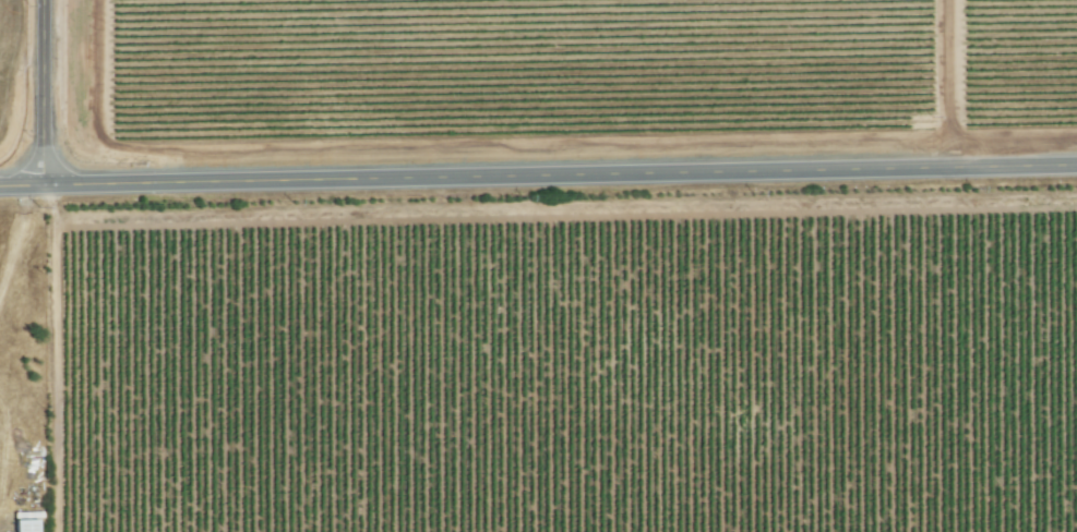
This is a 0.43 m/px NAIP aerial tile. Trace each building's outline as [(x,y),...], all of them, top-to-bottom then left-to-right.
[(16,531),(37,531),(36,520),(25,520),(26,524),(15,524),(16,531)]
